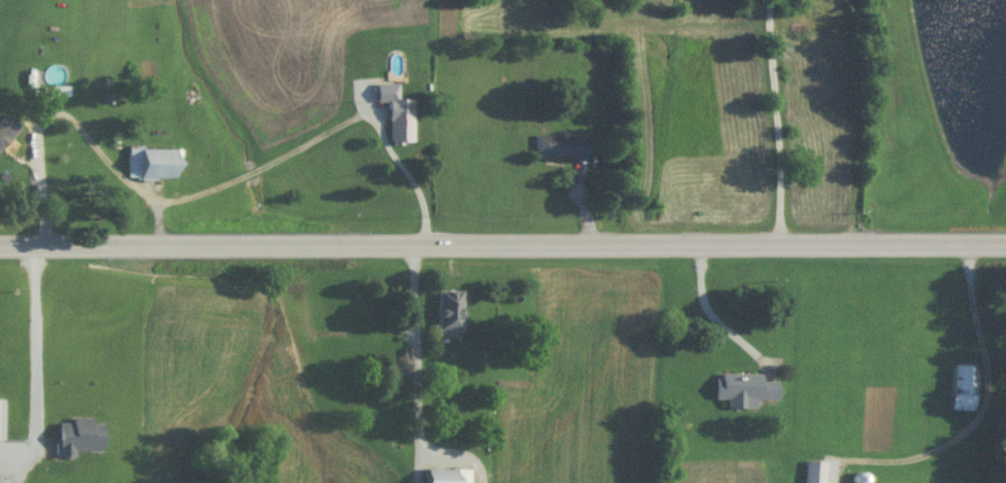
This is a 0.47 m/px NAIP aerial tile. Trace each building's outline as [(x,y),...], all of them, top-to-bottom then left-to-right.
[(28,102),(49,103),(49,99),(66,99),(67,79),(17,78),(17,93),(28,93),(28,102)] [(374,104),(386,104),(386,145),(412,144),(411,101),(398,101),(397,85),(374,86),(374,104)] [(535,137),(535,158),(579,158),(579,148),(566,148),(566,137),(535,137)] [(173,181),(173,150),(128,150),(128,181),(173,181)] [(435,292),(435,336),(460,336),(460,292),(435,292)] [(973,411),(973,365),(949,365),(949,411),(973,411)] [(774,401),(774,376),(713,375),(713,405),(754,406),(754,401),(774,401)] [(54,458),(72,458),(73,453),(100,453),(100,420),(55,420),(54,458)] [(802,462),(802,482),(821,482),(821,462),(802,462)] [(864,482),(864,475),(852,475),(852,482),(864,482)]
